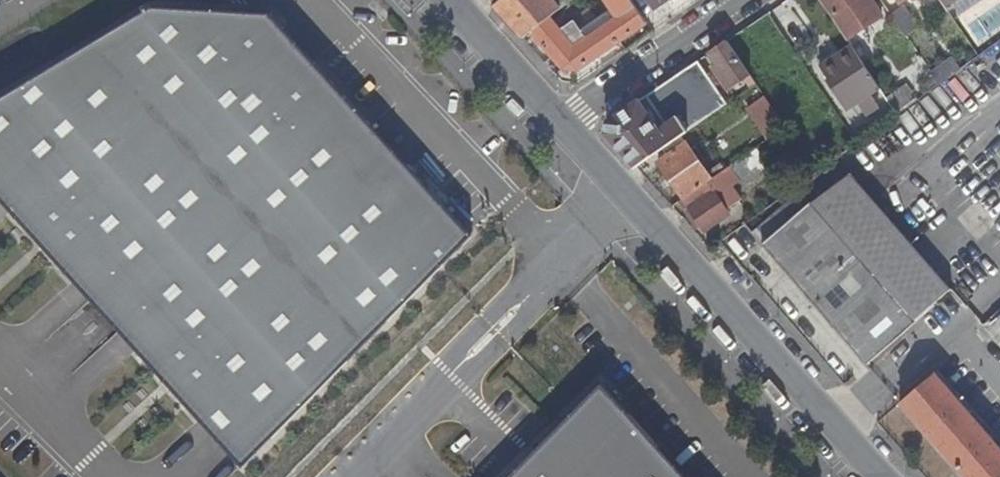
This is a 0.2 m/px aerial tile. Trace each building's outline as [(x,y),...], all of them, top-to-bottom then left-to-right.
[(569,7),(564,0),(507,0),(498,7),(527,39),(535,33),(554,18),(569,7)] [(535,33),(567,70),(581,71),(649,24),(633,0),(608,0),(616,12),(601,24),(592,12),(573,25),(567,16),(558,23),(554,18),(535,33)] [(658,10),(672,0),(651,0),(658,10)] [(850,41),(884,17),(872,0),(823,0),(850,41)] [(882,1),(905,35),(915,29),(896,0),(885,0),(882,1)] [(941,0),(928,0),(941,18),(950,13),(941,0)] [(950,13),(950,14),(955,10),(960,18),(986,0),(941,0),(950,13)] [(788,12),(775,21),(789,42),(792,46),(805,37),(788,12)] [(771,15),(755,25),(761,34),(755,39),(767,57),(789,42),(775,21),(771,15)] [(258,473),(479,240),(281,28),(165,18),(0,115),(0,196),(258,473)] [(729,43),(712,54),(719,65),(715,69),(731,92),(753,77),(729,43)] [(882,90),(852,47),(822,68),(831,82),(829,84),(849,113),(864,102),(868,99),(882,90)] [(700,62),(688,71),(695,81),(708,73),(700,62)] [(907,86),(888,99),(899,116),(919,102),(907,86)] [(686,124),(662,89),(613,122),(612,135),(641,168),(691,132),(686,124)] [(743,110),(762,134),(781,119),(762,95),(743,110)] [(694,118),(686,124),(691,132),(711,119),(699,101),(687,108),(694,118)] [(663,163),(689,199),(716,180),(691,144),(663,163)] [(853,177),(815,205),(835,228),(834,229),(915,324),(916,323),(918,324),(954,293),(853,177)] [(806,195),(759,235),(870,365),(918,324),(916,323),(915,324),(834,229),(835,228),(815,205),(806,195)] [(721,197),(696,213),(705,227),(730,211),(721,197)] [(996,322),(982,334),(999,355),(999,327),(996,322)] [(903,402),(966,476),(999,476),(999,449),(936,374),(903,402)] [(538,476),(685,476),(615,398),(538,476)]
